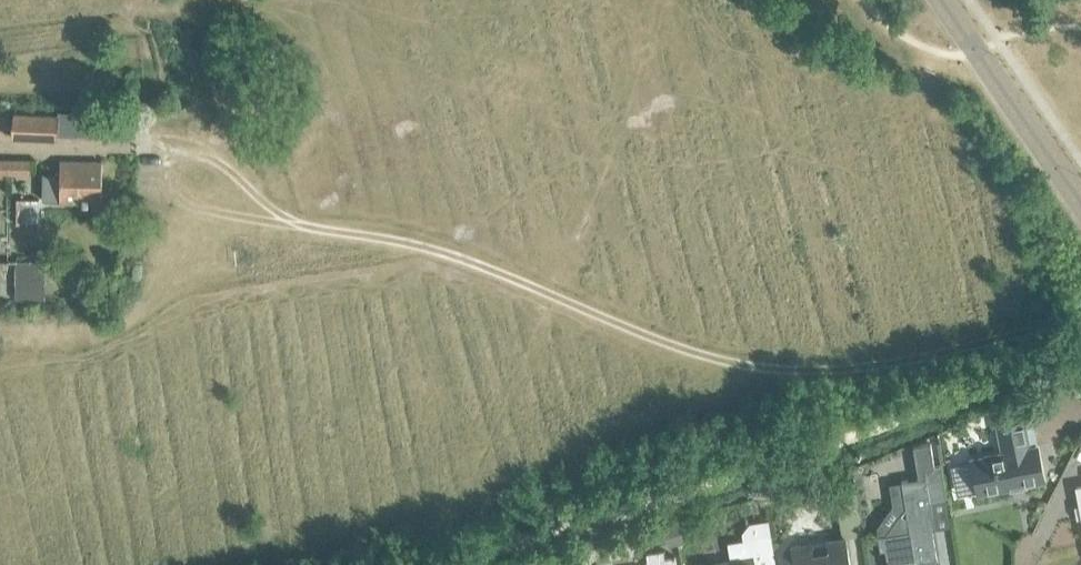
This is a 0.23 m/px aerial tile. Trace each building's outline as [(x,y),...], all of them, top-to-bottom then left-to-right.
[(57,114),(57,116),(13,113),(11,138),(56,140),(57,136),(106,139),(107,117),(57,114)] [(30,175),(31,161),(0,161),(0,175),(30,175)] [(43,202),(101,202),(101,163),(60,163),(60,173),(43,173),(43,202)] [(16,262),(16,302),(45,302),(44,261),(16,262)] [(1035,446),(1028,448),(1022,420),(1058,412),(1052,389),(1018,397),(1019,401),(992,407),(996,426),(995,426),(1001,452),(971,459),(978,493),(1042,480),(1035,446)] [(935,559),(930,529),(933,529),(929,503),(943,501),(936,455),(924,457),(926,469),(918,470),(919,479),(899,482),(903,509),(883,536),(876,537),(879,551),(884,550),(886,564),(908,564),(907,563),(935,559)] [(853,492),(850,471),(837,474),(840,495),(835,496),(841,538),(790,547),(793,564),(850,564),(849,555),(846,538),(863,535),(856,492),(853,492)] [(767,520),(749,523),(741,532),(743,540),(727,542),(731,562),(711,564),(774,564),(767,520)] [(665,559),(663,550),(646,553),(646,555),(637,556),(639,564),(674,564),(673,557),(665,559)]
